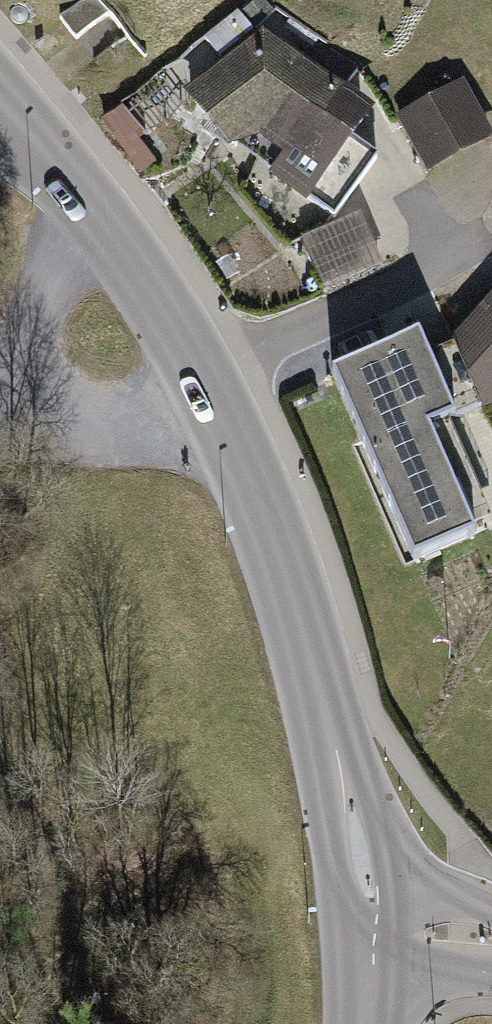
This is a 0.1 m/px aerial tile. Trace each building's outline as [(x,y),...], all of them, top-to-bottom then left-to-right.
[(59,15),(76,37),(108,12),(99,0),(79,0),(59,15)] [(209,119),(218,131),(223,128),(228,132),(243,120),(290,155),(276,175),(334,217),(376,157),(350,139),(362,123),(333,101),(357,68),(320,40),(307,42),(294,61),(263,39),(249,50),(247,48),(221,68),(223,71),(191,95),(209,119)] [(399,115),(427,166),(487,133),(459,82),(399,115)] [(218,131),(209,119),(201,130),(227,149),(233,144),(276,175),(290,155),(243,120),(228,132),(223,128),(218,131)] [(303,238),(324,286),(378,263),(357,215),(303,238)] [(483,406),(490,403),(491,400),(491,305),(457,345),(483,406)] [(483,406),(457,345),(428,357),(418,336),(331,374),(413,561),(474,534),(472,529),(429,430),(448,422),(483,406)] [(490,520),(448,422),(429,430),(472,529),(490,520)]
